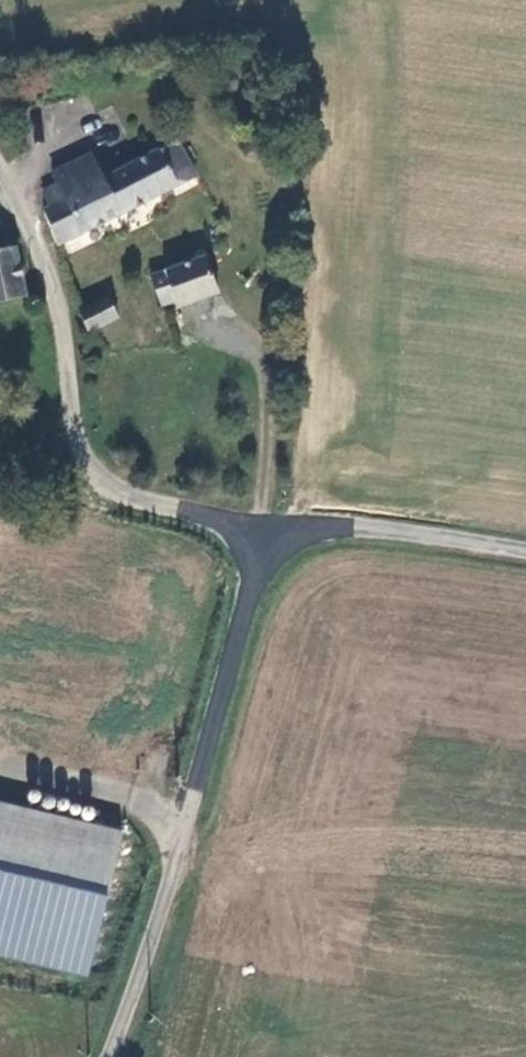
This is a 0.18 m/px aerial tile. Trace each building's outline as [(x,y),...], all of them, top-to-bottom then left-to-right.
[(203,180),(187,142),(109,178),(127,214),(203,180)] [(49,204),(65,244),(127,214),(109,178),(97,155),(61,168),(63,176),(48,183),(55,202),(49,204)] [(31,288),(19,242),(0,246),(0,296),(31,288)] [(155,277),(157,281),(167,302),(180,296),(185,307),(229,285),(216,253),(155,277)] [(94,327),(126,317),(121,301),(119,297),(89,305),(94,327)] [(6,302),(0,303),(0,319),(9,318),(6,302)] [(90,975),(122,824),(0,799),(0,956),(90,975)]
